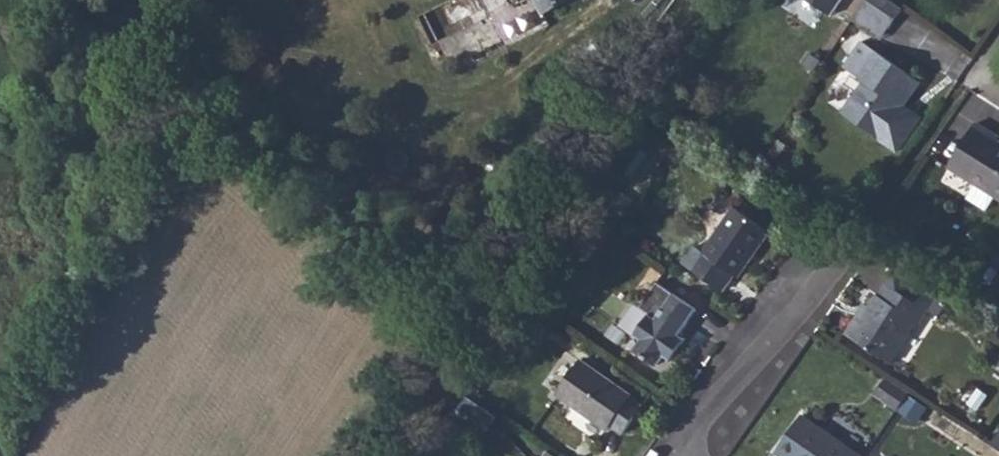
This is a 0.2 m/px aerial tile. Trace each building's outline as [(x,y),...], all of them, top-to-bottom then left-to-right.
[(543,13),(570,0),(536,0),(543,13)] [(831,16),(842,0),(807,0),(831,16)] [(860,10),(889,29),(903,9),(889,0),(867,0),(860,10)] [(860,10),(853,20),(883,39),(889,29),(860,10)] [(898,151),(917,123),(901,112),(904,107),(921,83),(862,41),(844,67),(864,81),(842,112),(898,151)] [(917,123),(920,119),(904,107),(901,112),(917,123)] [(949,168),(976,184),(995,196),(998,199),(998,142),(997,141),(989,136),(991,133),(976,123),(949,168)] [(989,136),(997,141),(998,139),(998,137),(991,133),(989,136)] [(986,211),(995,196),(976,184),(967,199),(986,211)] [(741,212),(752,219),(757,211),(747,204),(741,212)] [(696,247),(684,264),(723,291),(734,275),(738,277),(770,232),(752,219),(741,212),(736,208),(704,252),(696,247)] [(575,232),(585,239),(594,226),(584,219),(575,232)] [(937,298),(895,271),(879,296),(877,295),(870,307),(851,337),(891,363),(917,322),(921,324),(929,310),(937,298)] [(680,336),(697,310),(658,283),(640,308),(650,314),(635,336),(641,340),(634,350),(658,367),(665,357),(671,361),(686,340),(680,336)] [(947,304),(937,298),(929,310),(938,316),(947,304)] [(846,335),(851,337),(870,307),(865,305),(846,335)] [(510,332),(512,334),(526,313),(523,312),(510,332)] [(612,425),(624,434),(643,407),(630,398),(632,396),(580,361),(557,394),(608,430),(612,425)] [(884,382),(907,398),(909,394),(887,379),(884,382)] [(898,411),(907,398),(884,382),(875,395),(898,411)] [(487,432),(497,417),(469,397),(458,411),(487,432)] [(911,397),(902,409),(919,421),(928,409),(911,397)] [(802,415),(777,452),(782,455),(861,455),(802,415)] [(991,445),(998,451),(998,434),(991,445)]
